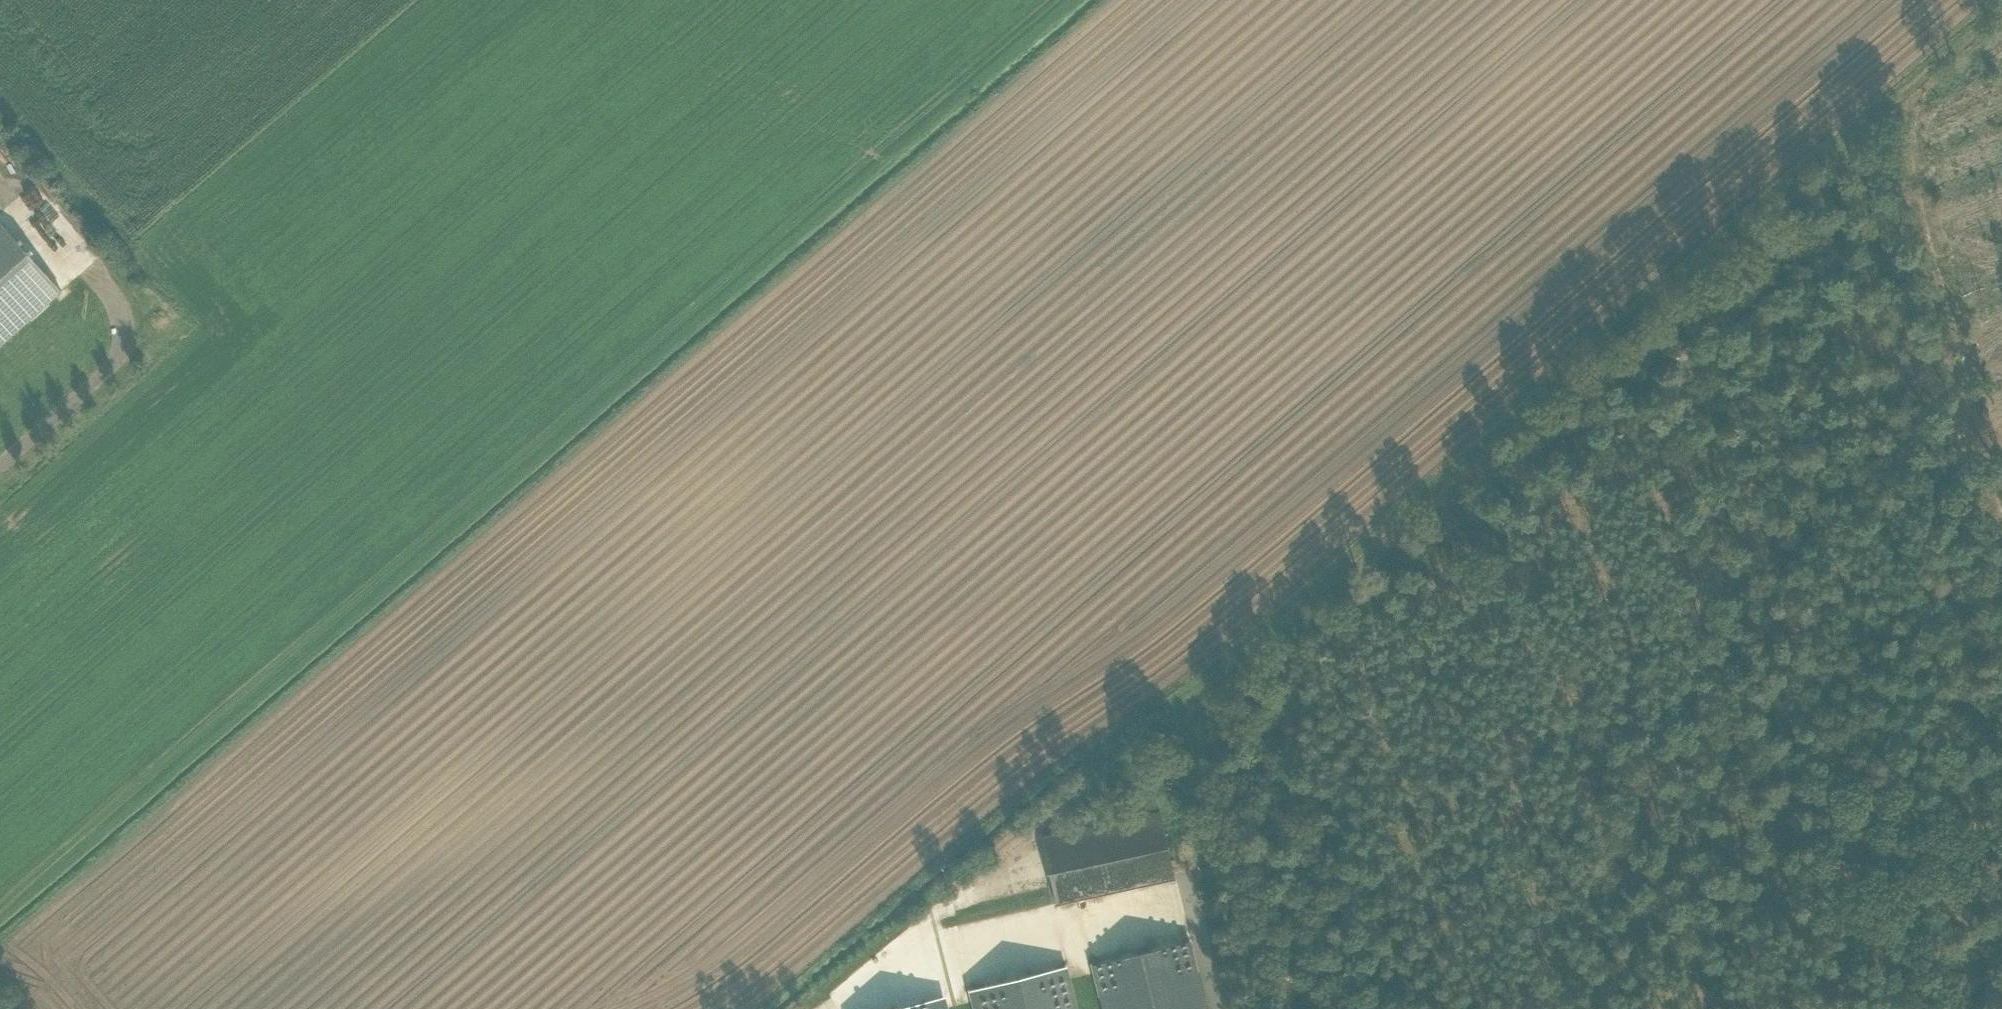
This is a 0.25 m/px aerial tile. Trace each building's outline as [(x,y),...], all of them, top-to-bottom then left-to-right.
[(62,292),(0,223),(0,346),(62,292)] [(1041,837),(1057,911),(1176,885),(1160,811),(1041,837)] [(1188,941),(1094,965),(1105,1008),(1205,1008),(1188,941)] [(1065,967),(970,990),(975,1008),(1076,1008),(1065,967)] [(894,1008),(941,1008),(938,998),(894,1008)]
